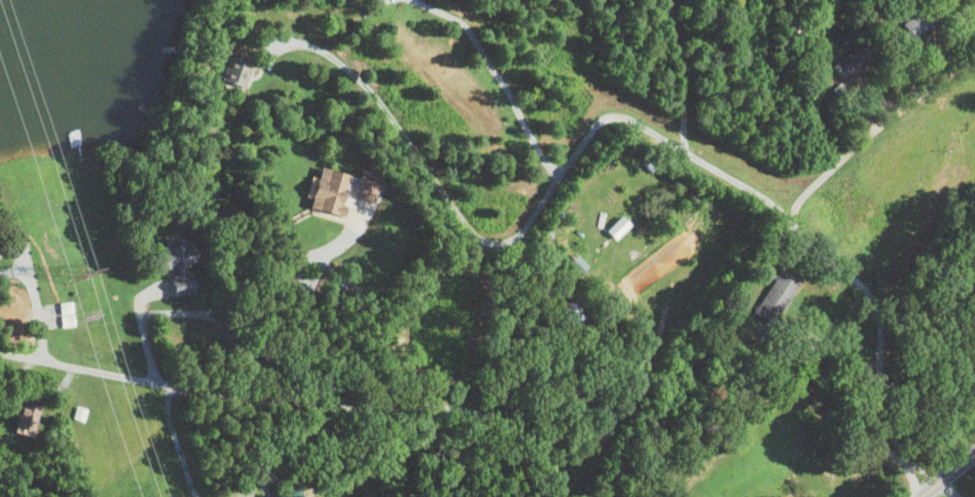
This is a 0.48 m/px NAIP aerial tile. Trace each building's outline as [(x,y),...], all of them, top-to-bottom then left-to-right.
[(898,22),(908,41),(935,26),(924,7),(898,22)] [(875,61),(863,44),(829,67),(840,84),(875,61)] [(303,208),(336,219),(349,178),(316,167),(303,208)] [(154,248),(154,270),(176,271),(177,264),(190,265),(190,256),(169,255),(169,249),(154,248)] [(196,291),(188,272),(165,283),(174,301),(196,291)] [(795,287),(776,274),(750,315),(766,325),(775,311),(779,313),(795,287)] [(70,305),(57,305),(57,315),(70,315),(70,305)] [(43,407),(21,403),(17,428),(39,432),(43,407)]
